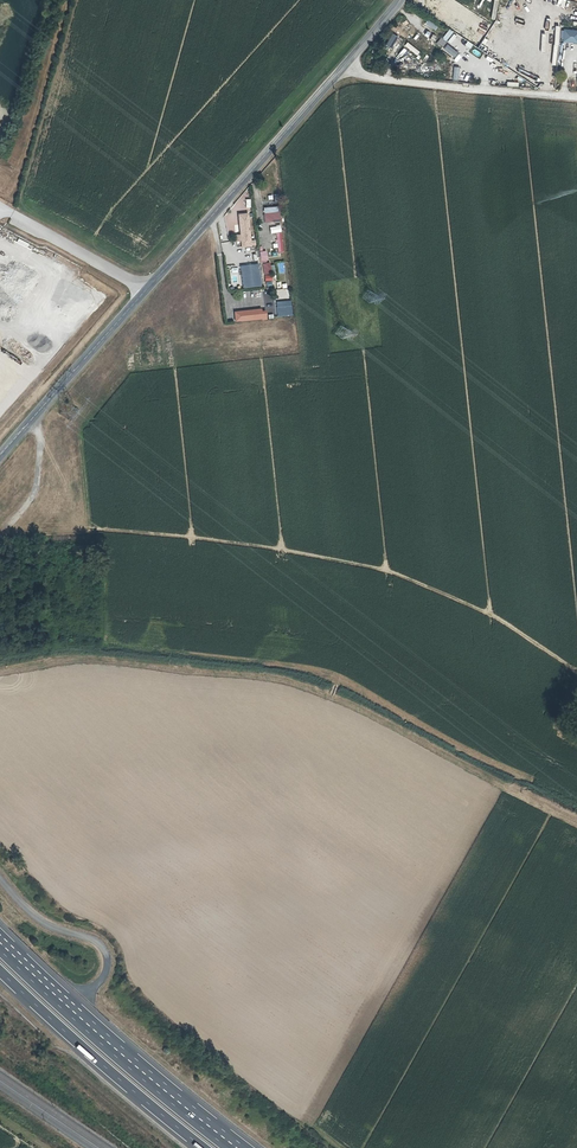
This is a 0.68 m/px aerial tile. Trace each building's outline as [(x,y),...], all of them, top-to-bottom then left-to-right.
[(426,4),(442,11),(445,5),(432,0),(428,0),(426,4)] [(428,19),(425,23),(435,31),(438,26),(428,19)] [(488,24),(482,33),(485,35),(490,26),(488,24)] [(443,47),(452,31),(447,28),(438,44),(443,47)] [(477,29),(472,38),(477,40),(481,31),(477,29)] [(561,30),(561,42),(576,42),(576,29),(561,30)] [(429,38),(431,35),(423,30),(421,34),(429,38)] [(382,48),(387,51),(397,35),(391,32),(382,48)] [(407,42),(404,46),(417,55),(420,51),(407,42)] [(472,49),(470,53),(479,59),(482,55),(472,49)] [(279,221),(278,212),(264,213),(264,222),(279,221)] [(246,215),(237,216),(240,247),(255,245),(255,240),(249,241),(246,215)] [(261,261),(268,260),(266,251),(260,252),(261,261)] [(264,275),(271,274),(269,263),(263,264),(264,275)] [(243,288),(261,285),(258,264),(241,267),(243,288)] [(278,316),(292,315),(291,301),(277,303),(278,316)] [(263,320),(266,320),(265,312),(261,312),(261,310),(239,312),(240,321),(261,319),(261,320),(263,320)]
